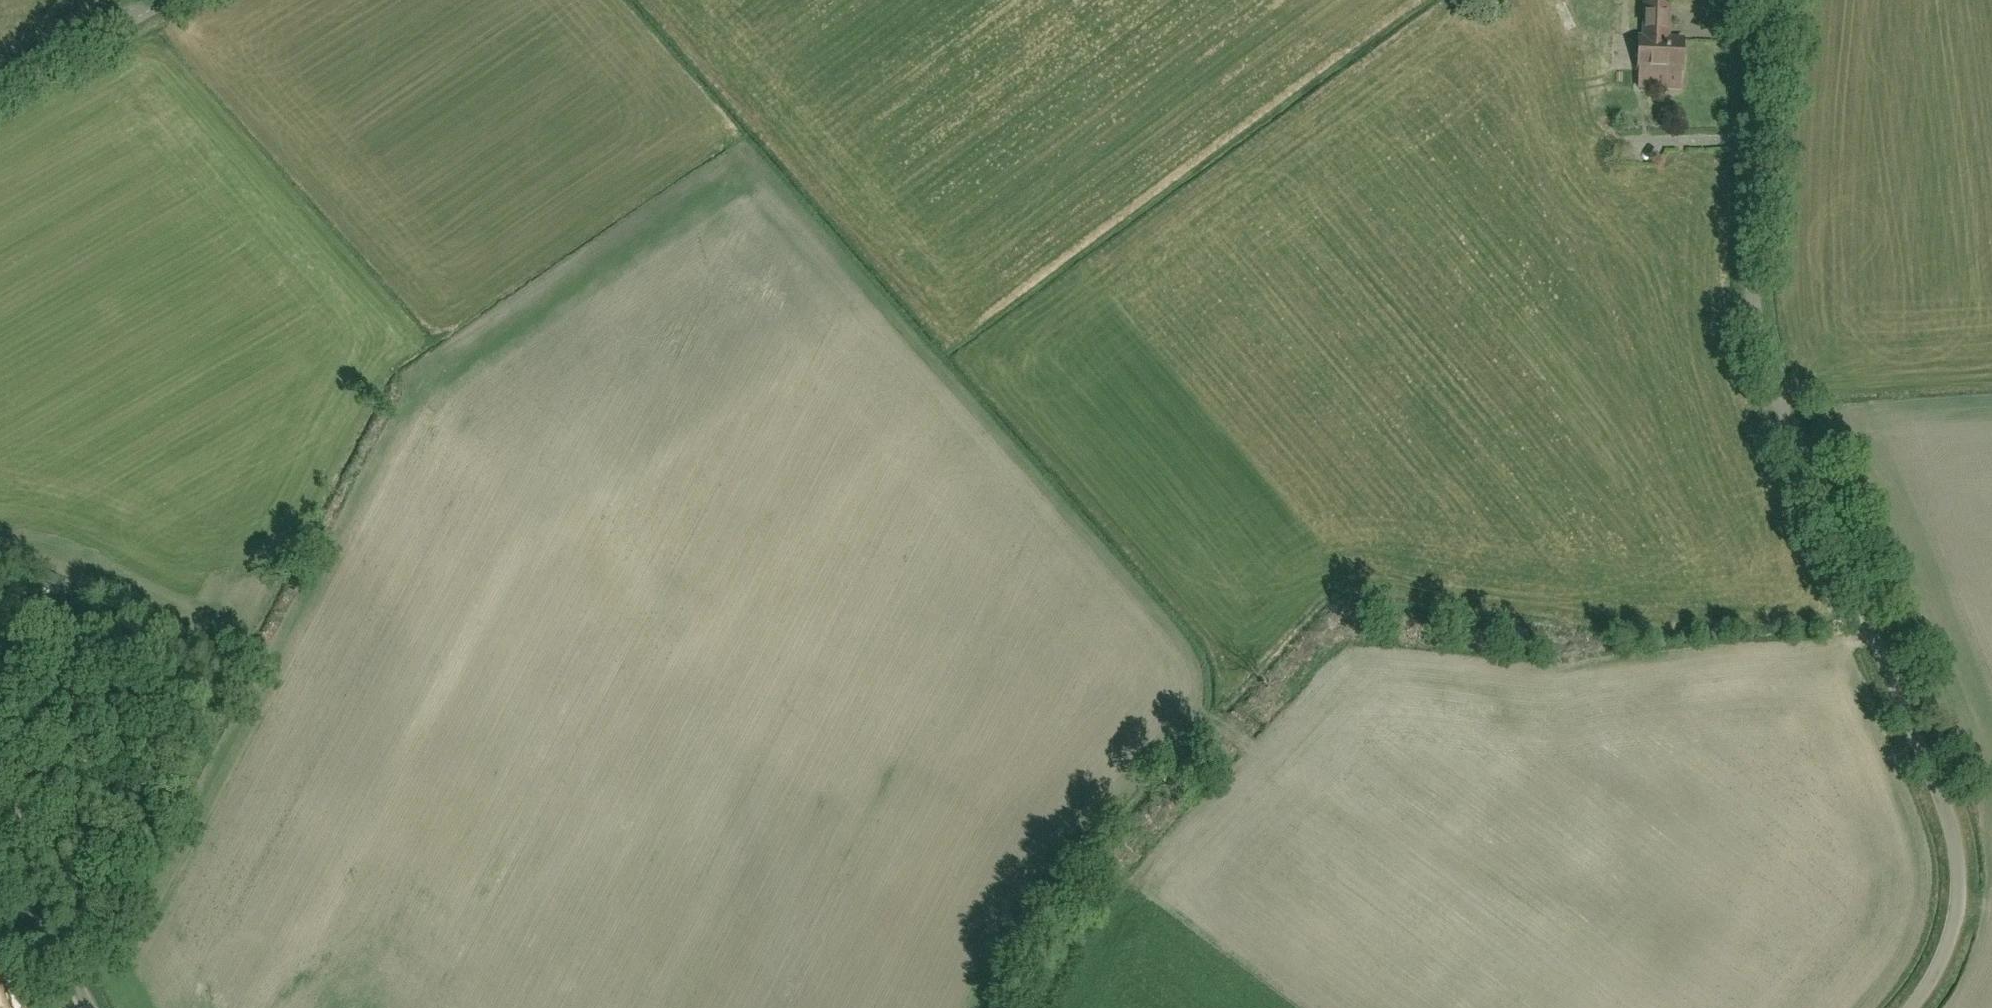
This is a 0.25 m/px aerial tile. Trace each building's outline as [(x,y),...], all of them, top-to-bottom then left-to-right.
[(1640,39),(1639,71),(1683,72),(1684,40),(1669,40),(1670,7),(1646,6),(1645,39),(1640,39)]
